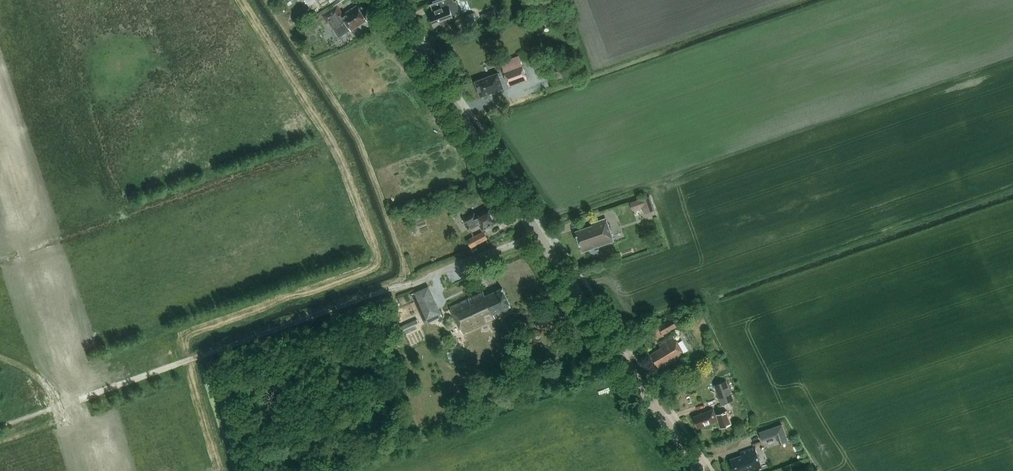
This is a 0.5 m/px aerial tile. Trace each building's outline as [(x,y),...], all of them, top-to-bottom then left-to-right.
[(456,1),(454,1),(454,0),(436,0),(433,1),(434,3),(431,5),(433,12),(429,13),(435,27),(454,19),(453,16),(461,13),(456,1)] [(365,14),(363,14),(362,13),(362,12),(363,10),(360,7),(359,7),(358,6),(348,12),(347,11),(343,14),(337,6),(324,15),(327,21),(331,19),(338,29),(342,35),(351,29),(352,31),(358,27),(357,26),(367,20),(366,19),(367,17),(365,14)] [(494,9),(481,14),(485,24),(498,18),(494,9)] [(476,18),(474,13),(462,17),(465,23),(476,18)] [(528,80),(519,56),(501,63),(509,86),(528,80)] [(556,71),(559,80),(569,77),(567,69),(556,71)] [(481,97),(494,92),(495,94),(499,93),(499,90),(504,88),(498,73),(475,81),(481,97)] [(651,199),(641,202),(644,213),(655,210),(651,199)] [(476,216),(474,213),(467,217),(463,219),(469,230),(480,224),(483,229),(497,222),(489,209),(476,216)] [(593,226),(576,232),(583,252),(614,241),(606,218),(592,223),(593,226)] [(488,239),(484,231),(467,240),(471,248),(488,239)] [(463,333),(471,330),(484,324),(496,318),(494,314),(511,306),(503,288),(485,296),(483,291),(450,306),(463,333)] [(443,317),(437,305),(421,313),(426,324),(443,317)] [(658,327),(663,335),(678,327),(673,318),(658,327)] [(685,355),(674,336),(659,345),(661,348),(651,354),(659,367),(665,363),(666,365),(671,362),(672,363),(685,355)] [(722,404),(733,400),(727,381),(715,385),(722,404)] [(726,411),(716,415),(713,409),(694,417),(698,428),(707,425),(711,424),(711,423),(718,420),(721,428),(731,424),(726,411)] [(783,424),(759,432),(762,441),(786,433),(783,424)] [(762,468),(755,447),(741,452),(742,455),(730,459),(734,470),(755,470),(762,468)]
